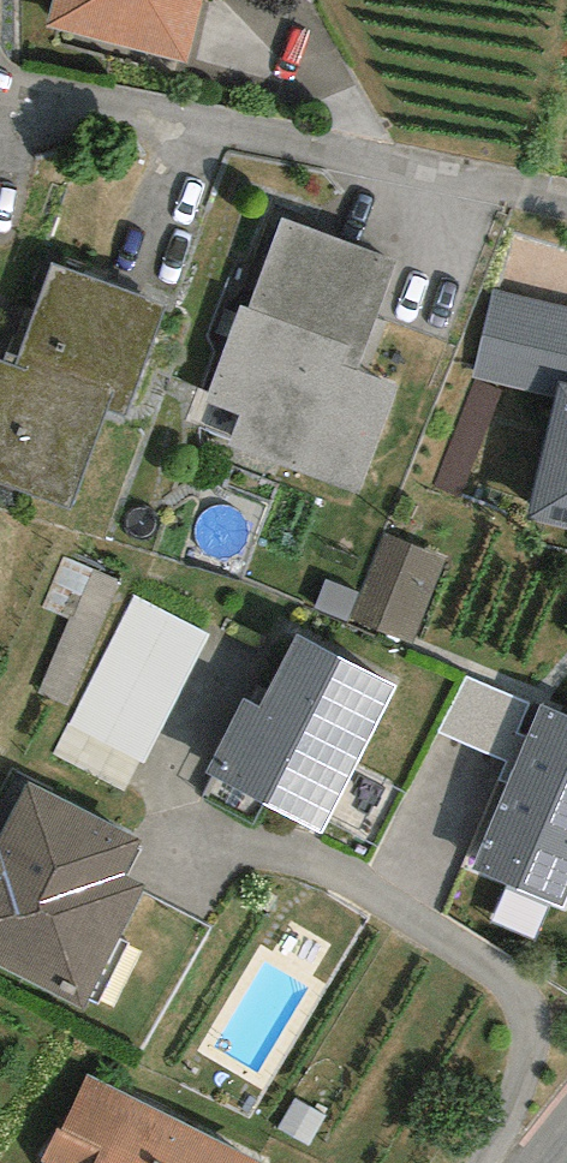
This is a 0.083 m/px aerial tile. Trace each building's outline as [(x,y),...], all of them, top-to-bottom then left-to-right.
[(47,28),(188,62),(203,0),(53,0),(47,28)] [(396,260),(281,218),(249,305),(240,302),(204,400),(240,413),(229,444),(363,493),(402,384),(357,368),(396,260)] [(54,267),(18,365),(0,358),(0,488),(66,512),(104,410),(125,418),(165,307),(54,267)] [(494,291),(473,378),(557,397),(560,382),(566,384),(566,308),(494,291)] [(560,382),(557,397),(528,519),(566,528),(566,384),(560,382)] [(441,570),(388,548),(357,623),(410,645),(441,570)] [(210,636),(133,596),(67,723),(145,763),(210,636)] [(398,686),(296,633),(258,706),(243,698),(204,773),(321,833),(398,686)] [(509,783),(527,738),(517,734),(530,704),(464,676),(440,733),(506,761),(499,779),(509,783)] [(540,707),(527,738),(509,783),(473,871),(563,908),(566,898),(566,718),(540,707)] [(0,837),(0,969),(83,1010),(146,885),(127,876),(144,842),(27,783),(0,837)] [(87,1075),(63,1130),(58,1127),(41,1161),(43,1162),(261,1162),(87,1075)]
